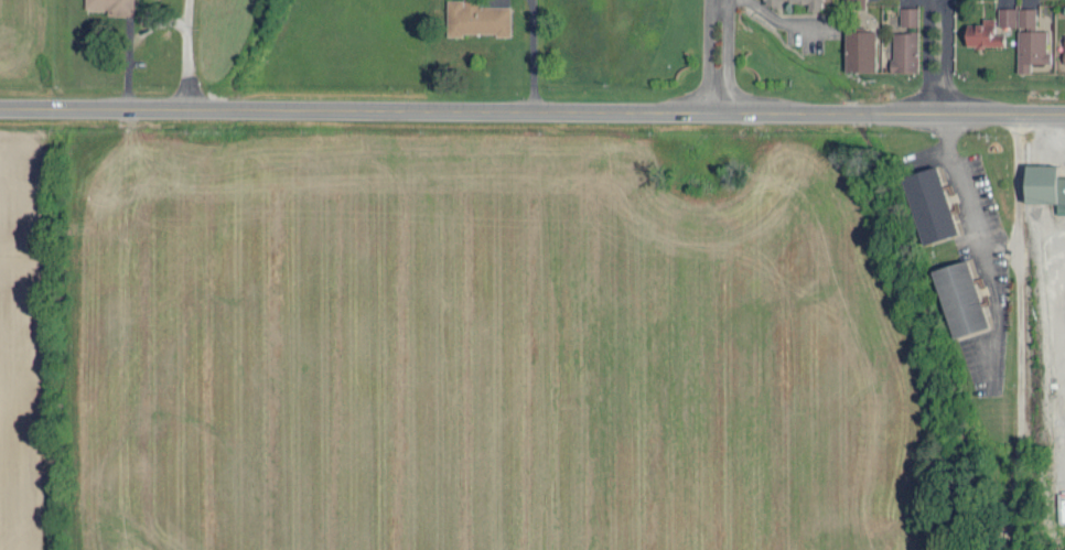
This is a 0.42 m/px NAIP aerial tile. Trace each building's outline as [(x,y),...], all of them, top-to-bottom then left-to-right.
[(84,8),(106,8),(106,13),(133,14),(133,0),(84,0),(84,8)] [(510,4),(476,5),(476,0),(445,0),(446,33),(511,33),(510,4)] [(821,0),(763,0),(763,5),(783,6),(783,1),(807,2),(806,9),(821,9),(821,0)] [(899,23),(917,24),(918,6),(899,5),(899,23)] [(1016,25),(1017,7),(998,6),(997,24),(1016,25)] [(1046,29),(1034,29),(1035,7),(1018,6),(1016,71),(1030,72),(1030,61),(1049,62),(1049,52),(1045,52),(1046,29)] [(993,16),(982,16),(982,22),(965,22),(966,45),(1003,44),(1003,32),(994,32),(993,16)] [(875,70),(874,29),(843,29),(844,71),(875,70)] [(891,31),(891,71),(917,71),(917,31),(891,31)] [(1057,164),(1025,164),(1025,202),(1056,202),(1056,213),(1064,213),(1064,176),(1057,176),(1057,164)] [(957,233),(936,165),(901,176),(922,244),(957,233)] [(931,270),(953,338),(988,326),(967,258),(931,270)]
